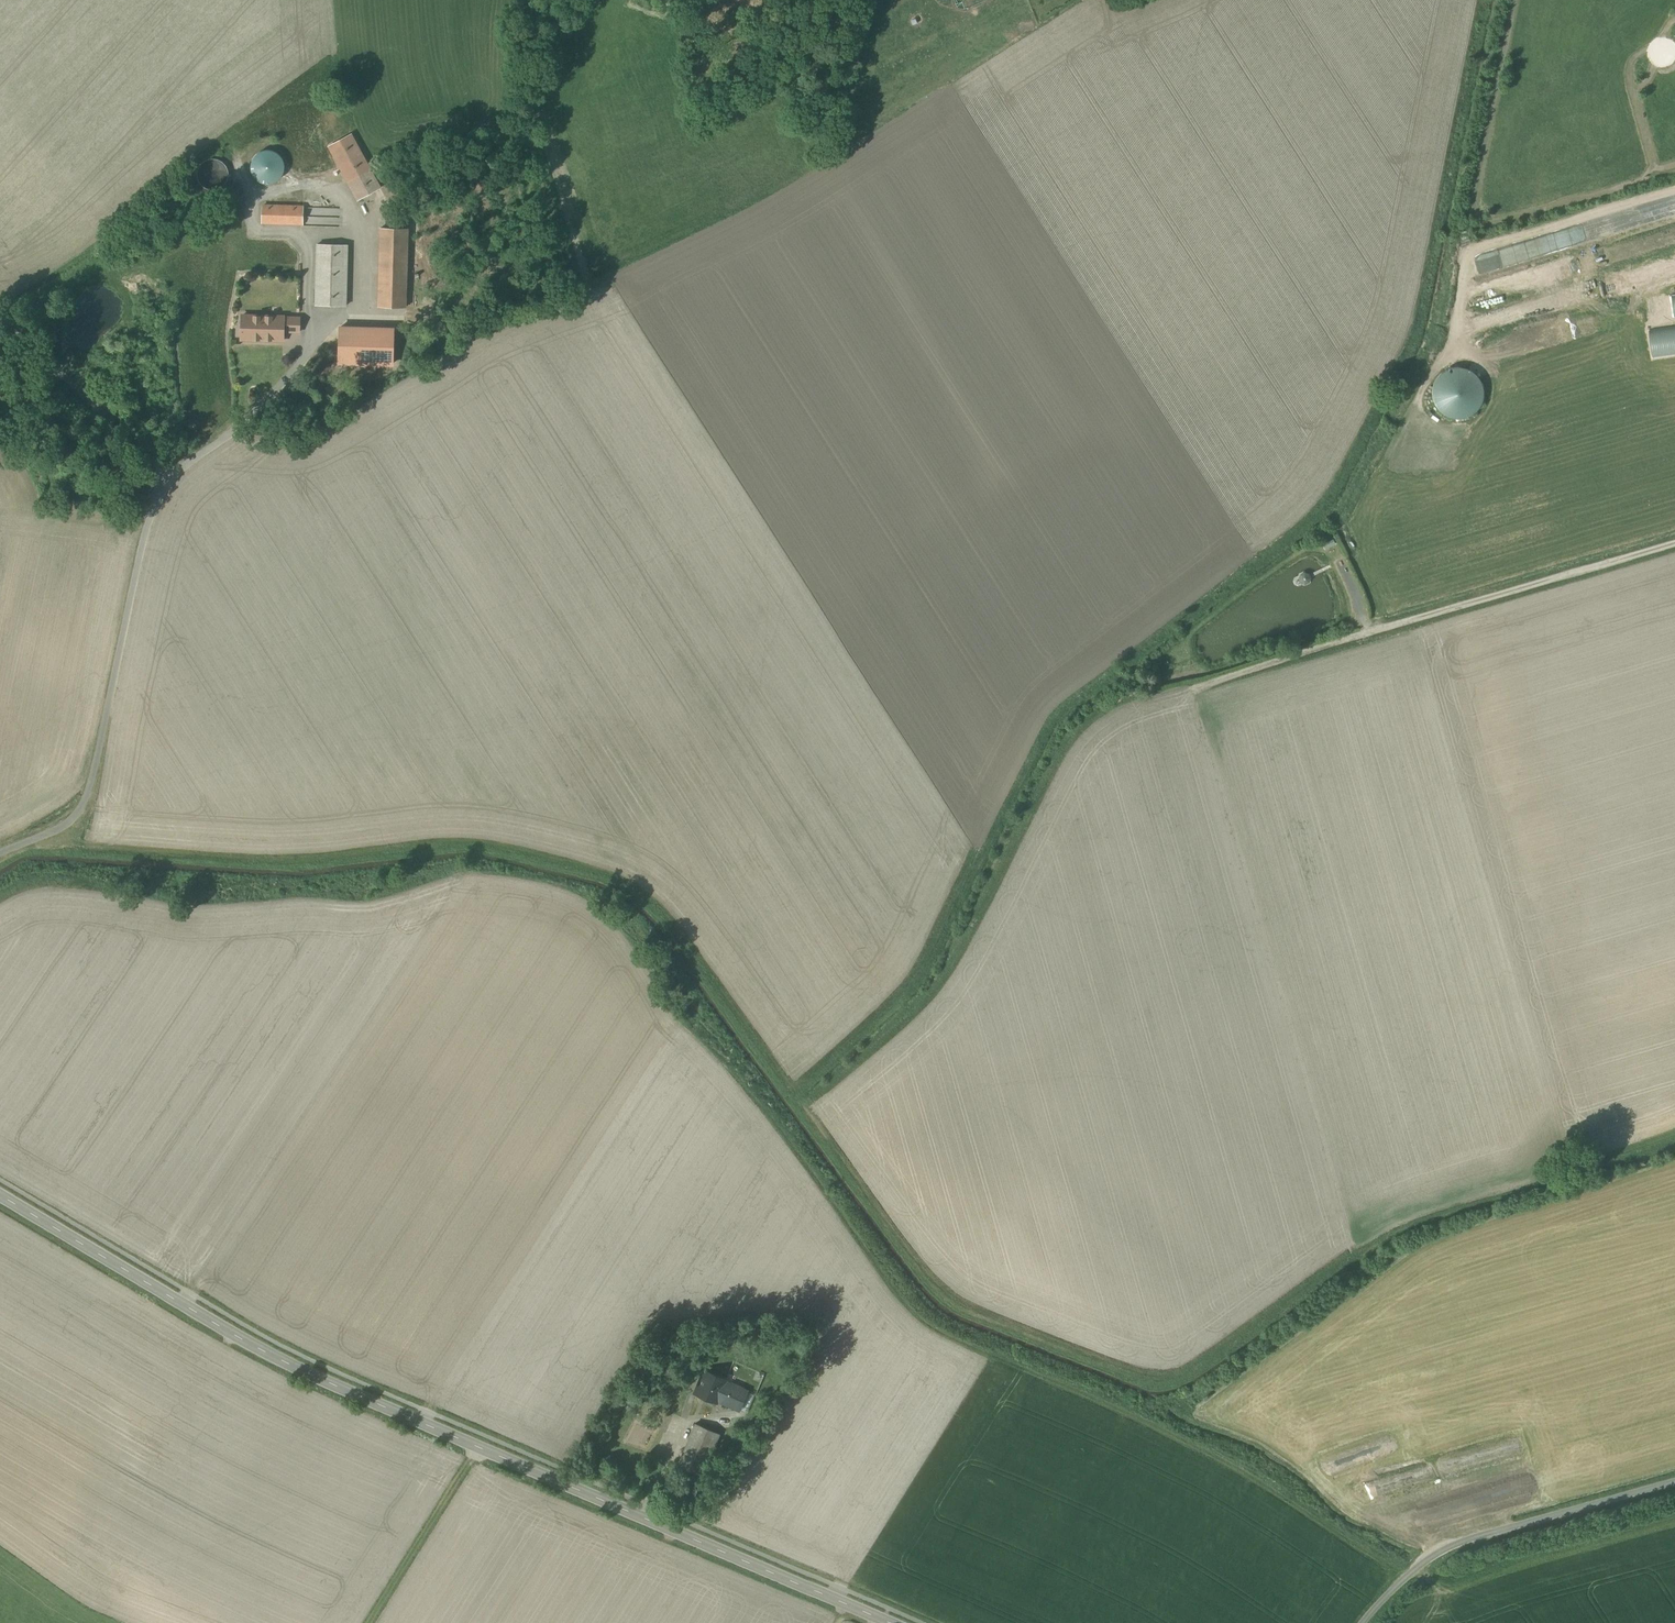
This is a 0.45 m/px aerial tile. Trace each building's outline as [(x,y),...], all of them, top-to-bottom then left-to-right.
[(380,187),(350,133),(326,146),(355,200),(380,187)] [(252,157),(250,163),(250,169),(252,175),(256,179),(261,182),(267,184),(273,183),(278,181),(282,177),(285,172),(286,166),(285,160),(282,155),(278,151),(273,148),(267,148),(261,149),(256,153),(252,157)] [(228,171),(228,168),(228,165),(227,162),(225,159),(223,157),(220,155),(218,153),(215,153),(212,152),(209,153),(206,154),(202,156),(201,157),(199,159),(197,163),(196,166),(196,169),(197,172),(198,175),(199,178),(201,180),(203,182),(206,183),(210,184),(213,184),(216,184),(219,183),(221,181),(224,179),(225,177),(227,174),(228,171)] [(301,202),(259,203),(260,222),(301,221),(301,202)] [(377,229),(374,308),(403,309),(406,230),(377,229)] [(344,242),(318,242),(317,304),(342,304),(344,242)] [(405,343),(405,320),(345,320),(345,342),(405,343)] [(1441,372),(1434,378),(1430,386),(1429,396),(1431,405),(1436,413),(1443,418),(1452,421),(1460,421),(1468,419),(1475,414),(1480,407),(1483,399),(1483,390),(1480,382),(1475,375),(1468,370),(1459,367),(1450,368),(1441,372)] [(1295,577),(1301,589),(1315,581),(1309,570),(1295,577)] [(685,1383),(673,1378),(670,1386),(682,1391),(685,1383)] [(719,1435),(696,1424),(678,1464),(702,1475),(719,1435)]
